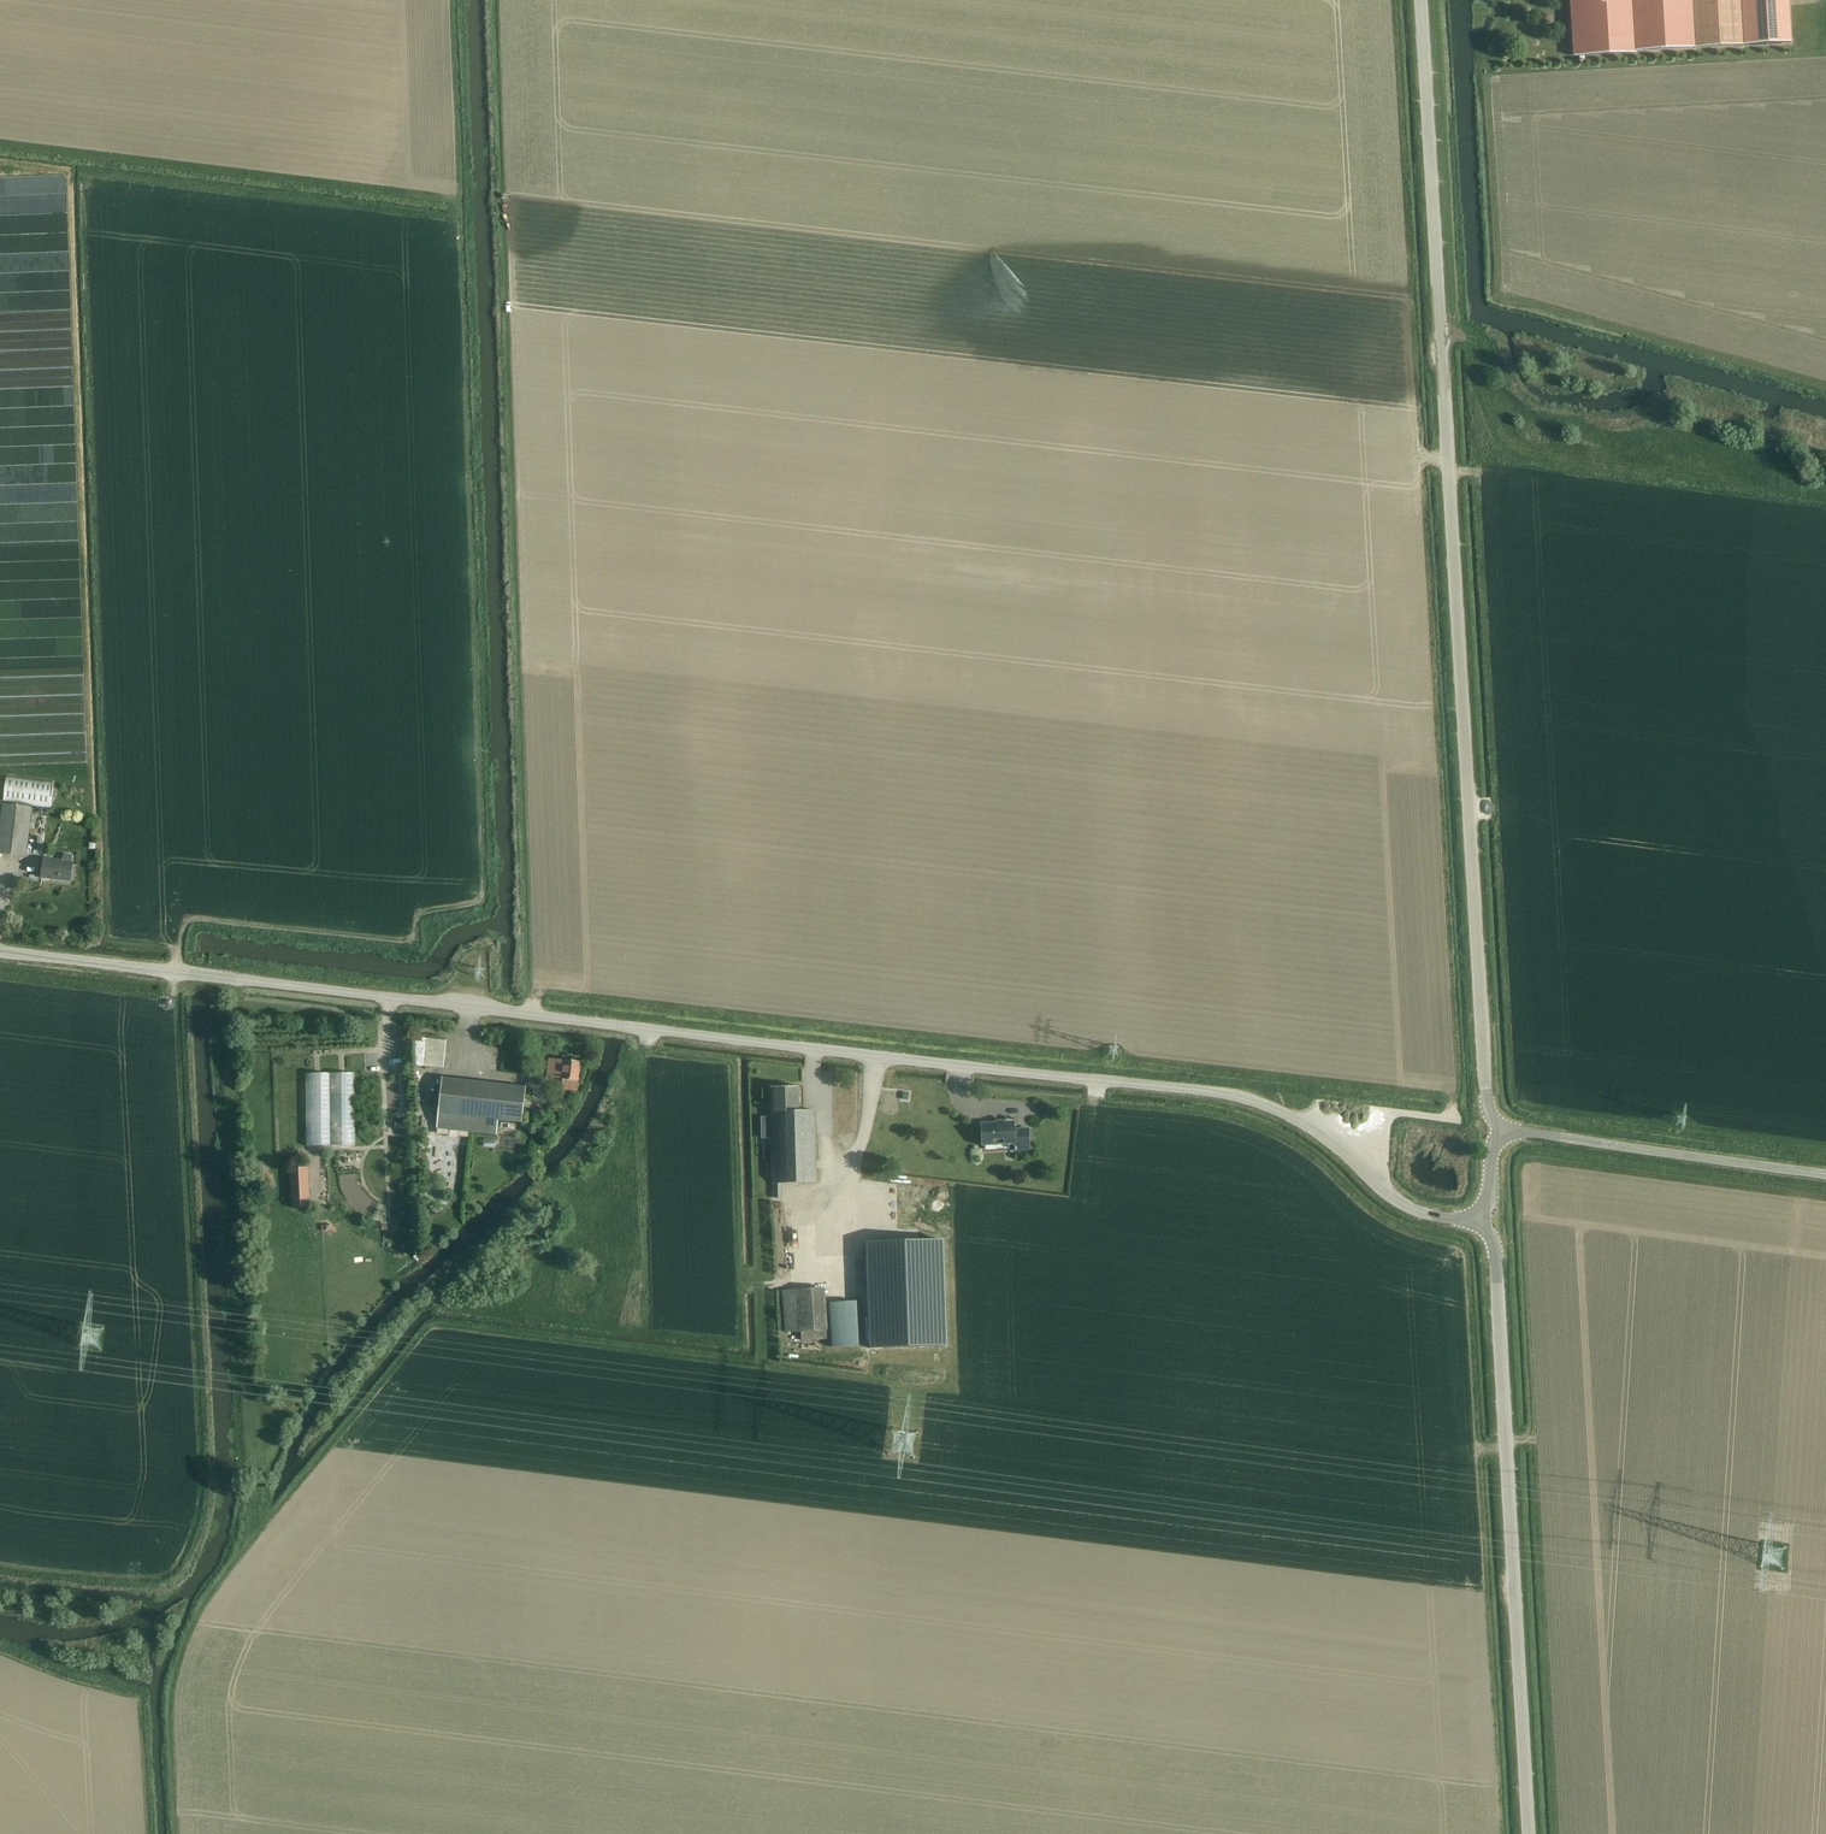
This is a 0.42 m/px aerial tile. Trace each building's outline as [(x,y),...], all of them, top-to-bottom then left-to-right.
[(1573,55),(1694,48),(1743,45),(1740,0),(1570,0),(1573,55)] [(1743,45),(1791,42),(1788,0),(1740,0),(1743,45)] [(50,808),(53,783),(6,777),(3,802),(50,808)] [(32,808),(3,805),(0,825),(0,853),(25,857),(32,808)] [(69,881),(73,855),(64,854),(63,862),(45,860),(42,878),(69,881)] [(444,1069),(447,1040),(426,1038),(424,1067),(444,1069)] [(578,1081),(580,1062),(564,1060),(554,1059),(552,1078),(562,1079),(561,1089),(577,1091),(578,1081)] [(306,1145),(355,1144),(355,1074),(305,1074),(306,1145)] [(527,1087),(442,1077),(436,1128),(497,1135),(499,1120),(522,1123),(527,1087)] [(773,1183),(774,1183),(774,1198),(783,1198),(782,1183),(816,1182),(815,1111),(799,1111),(799,1087),(771,1088),(773,1183)] [(980,1123),(982,1146),(986,1146),(986,1149),(1009,1148),(1009,1145),(1014,1144),(1014,1151),(1029,1150),(1028,1128),(1014,1129),(1014,1121),(980,1123)] [(290,1168),(291,1209),(310,1208),(309,1167),(290,1168)] [(945,1247),(869,1248),(871,1352),(948,1351),(945,1247)] [(800,1289),(782,1291),(785,1333),(803,1332),(803,1340),(827,1338),(826,1330),(827,1330),(827,1328),(824,1288),(800,1289)] [(859,1301),(827,1303),(830,1348),(862,1346),(859,1301)]
